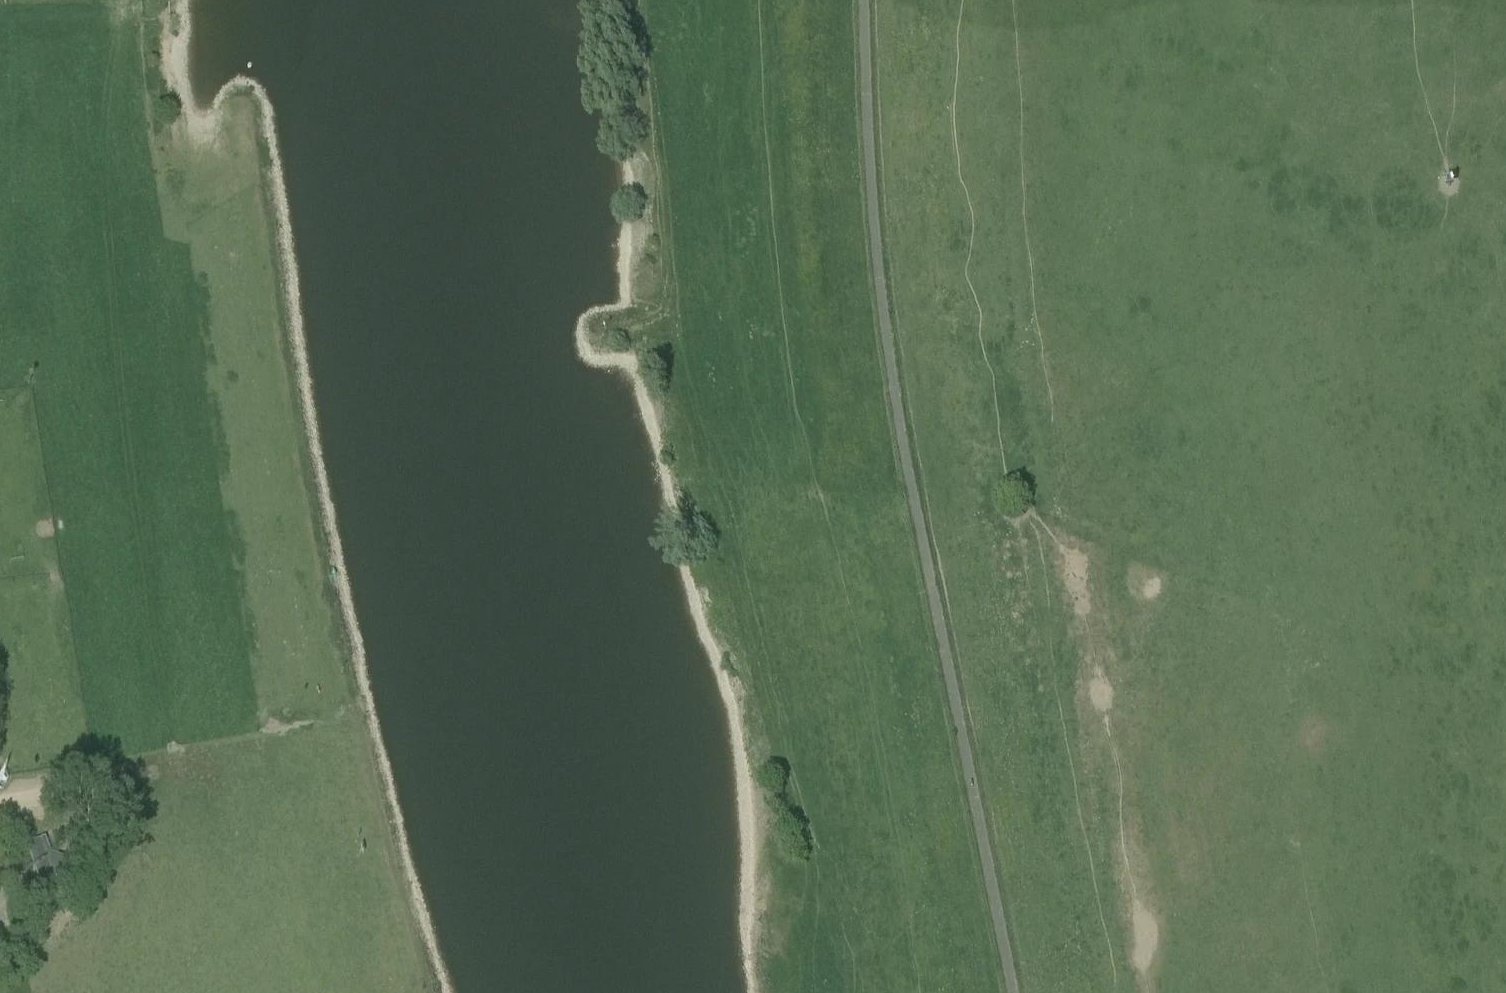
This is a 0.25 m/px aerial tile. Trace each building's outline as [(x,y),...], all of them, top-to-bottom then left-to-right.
[(55,880),(54,876),(66,881),(73,864),(51,855),(46,840),(27,846),(41,885),(55,880)]
